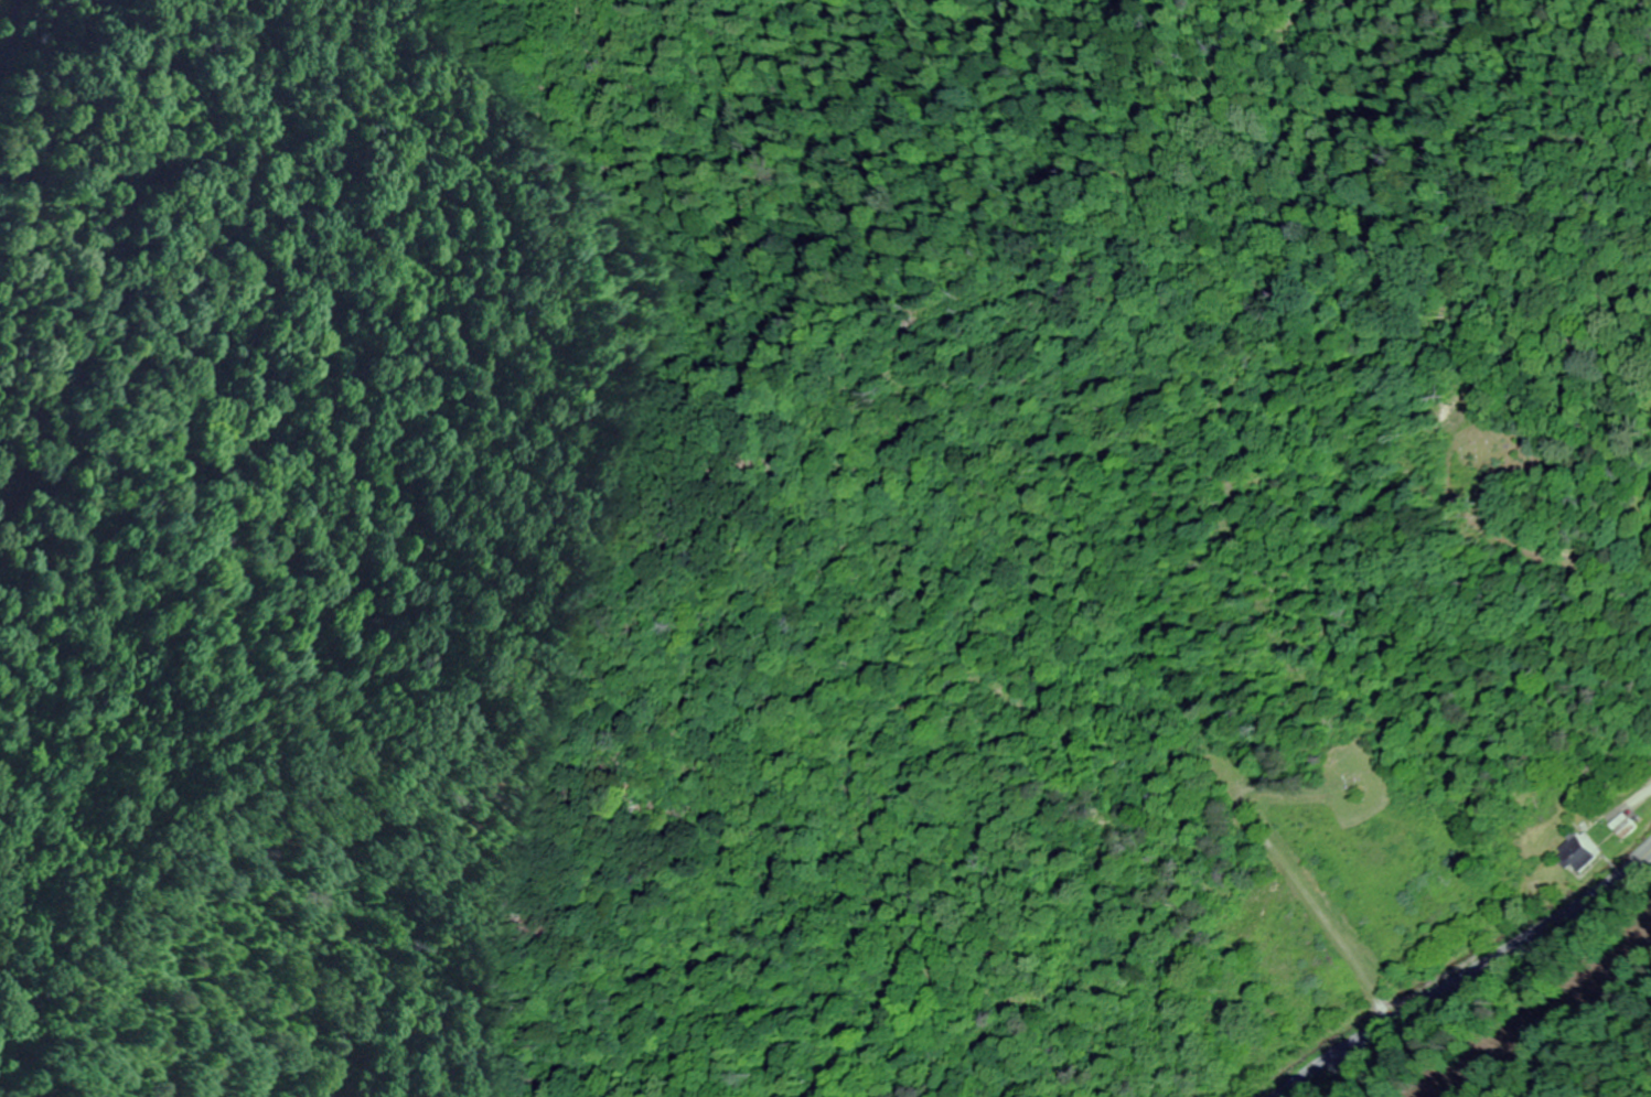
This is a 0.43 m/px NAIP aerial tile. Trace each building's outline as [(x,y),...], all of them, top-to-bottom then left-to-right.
[(1562,847),(1574,867),(1595,855),(1579,828),(1567,836),(1571,842),(1562,847)]
